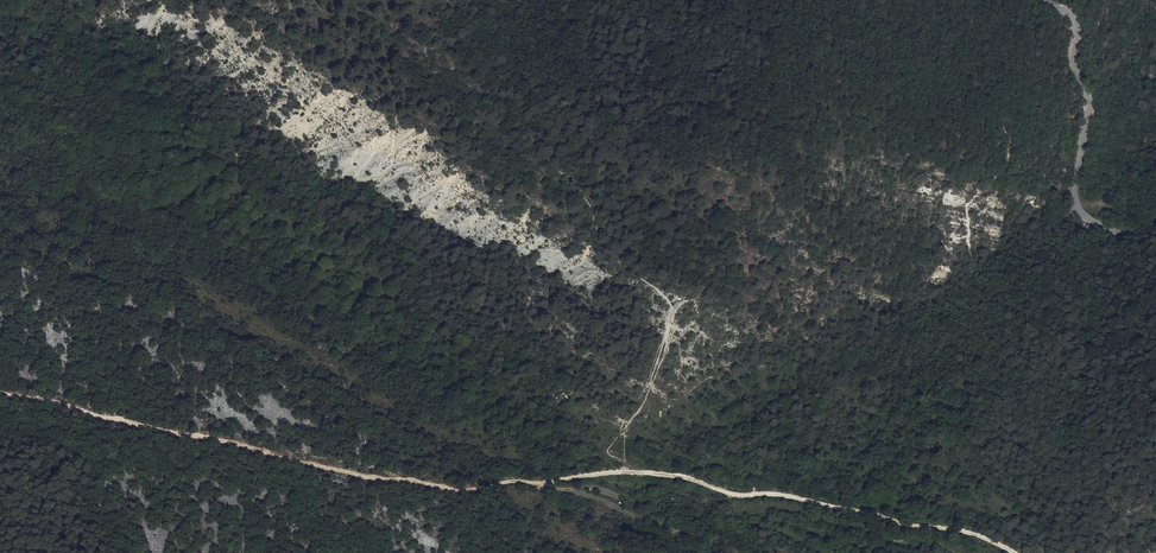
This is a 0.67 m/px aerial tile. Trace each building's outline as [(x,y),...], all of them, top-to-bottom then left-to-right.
[(186,120),(178,121),(181,132),(188,130),(186,120)] [(560,385),(566,395),(570,392),(564,383),(561,385),(560,385)] [(566,395),(560,385),(557,388),(563,397),(566,395)] [(671,494),(668,504),(677,507),(680,496),(671,494)]
